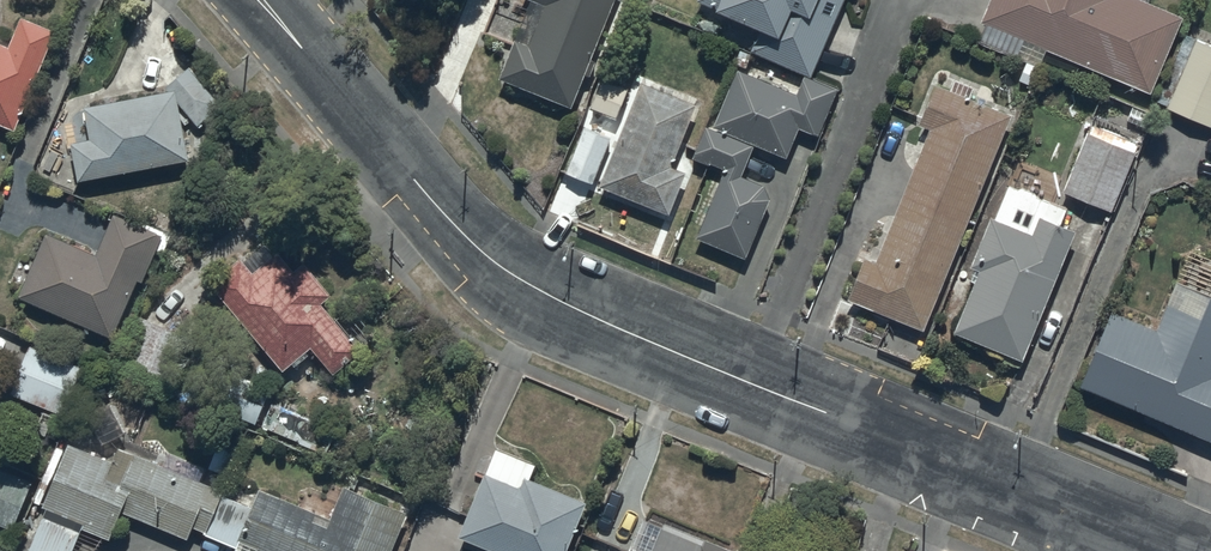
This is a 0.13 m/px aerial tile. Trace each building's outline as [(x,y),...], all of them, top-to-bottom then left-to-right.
[(545,1),(528,46),(513,37),(498,75),(572,105),(615,0),(541,0),(545,1)] [(759,24),(750,49),(811,74),(844,0),(700,0),(759,24)] [(982,20),(1152,89),(1184,13),(1147,0),(989,0),(982,20)] [(14,124),(55,25),(20,11),(8,41),(0,38),(0,118),(14,124)] [(1192,38),(1165,107),(1210,126),(1210,45),(1192,38)] [(797,93),(737,68),(714,125),(787,155),(799,126),(819,135),(838,88),(805,74),(797,93)] [(611,116),(626,87),(605,76),(590,104),(611,116)] [(695,103),(641,80),(600,183),(668,211),(684,169),(671,165),(695,103)] [(71,137),(79,175),(188,154),(175,84),(83,101),(89,133),(71,137)] [(876,261),(865,256),(848,298),(923,328),(1009,115),(935,85),(919,124),(930,128),(876,261)] [(751,144),(706,123),(691,156),(724,169),(695,237),(745,257),(771,197),(763,183),(741,173),(751,144)] [(591,181),(610,136),(583,124),(563,170),(591,181)] [(1134,154),(1087,133),(1063,189),(1110,209),(1134,154)] [(18,292),(112,333),(137,276),(141,278),(162,231),(113,210),(95,250),(46,229),(18,292)] [(979,270),(955,328),(1021,355),(1073,230),(1041,216),(1034,233),(990,215),(969,265),(979,270)] [(209,278),(282,366),(310,342),(333,368),(359,346),(320,299),(331,290),(304,257),(293,266),(277,247),(252,268),(239,253),(209,278)] [(1110,306),(1080,384),(1210,439),(1210,292),(1201,315),(1168,299),(1157,327),(1110,306)] [(138,313),(116,364),(171,387),(193,337),(138,313)] [(82,363),(29,342),(9,390),(63,412),(82,363)] [(228,407),(255,419),(263,400),(236,389),(228,407)] [(337,428),(270,401),(260,425),(327,453),(337,428)] [(82,524),(109,535),(120,507),(188,535),(193,523),(205,528),(222,487),(118,443),(112,457),(68,439),(41,502),(84,520),(82,524)] [(240,448),(216,441),(208,467),(232,474),(240,448)] [(13,525),(32,477),(0,464),(0,520),(13,525)] [(503,550),(564,550),(586,498),(523,472),(519,482),(484,468),(458,533),(503,550)] [(407,508),(344,482),(330,514),(259,485),(238,536),(260,545),(257,550),(389,550),(407,508)] [(733,546),(664,518),(650,550),(731,550),(733,546)]
